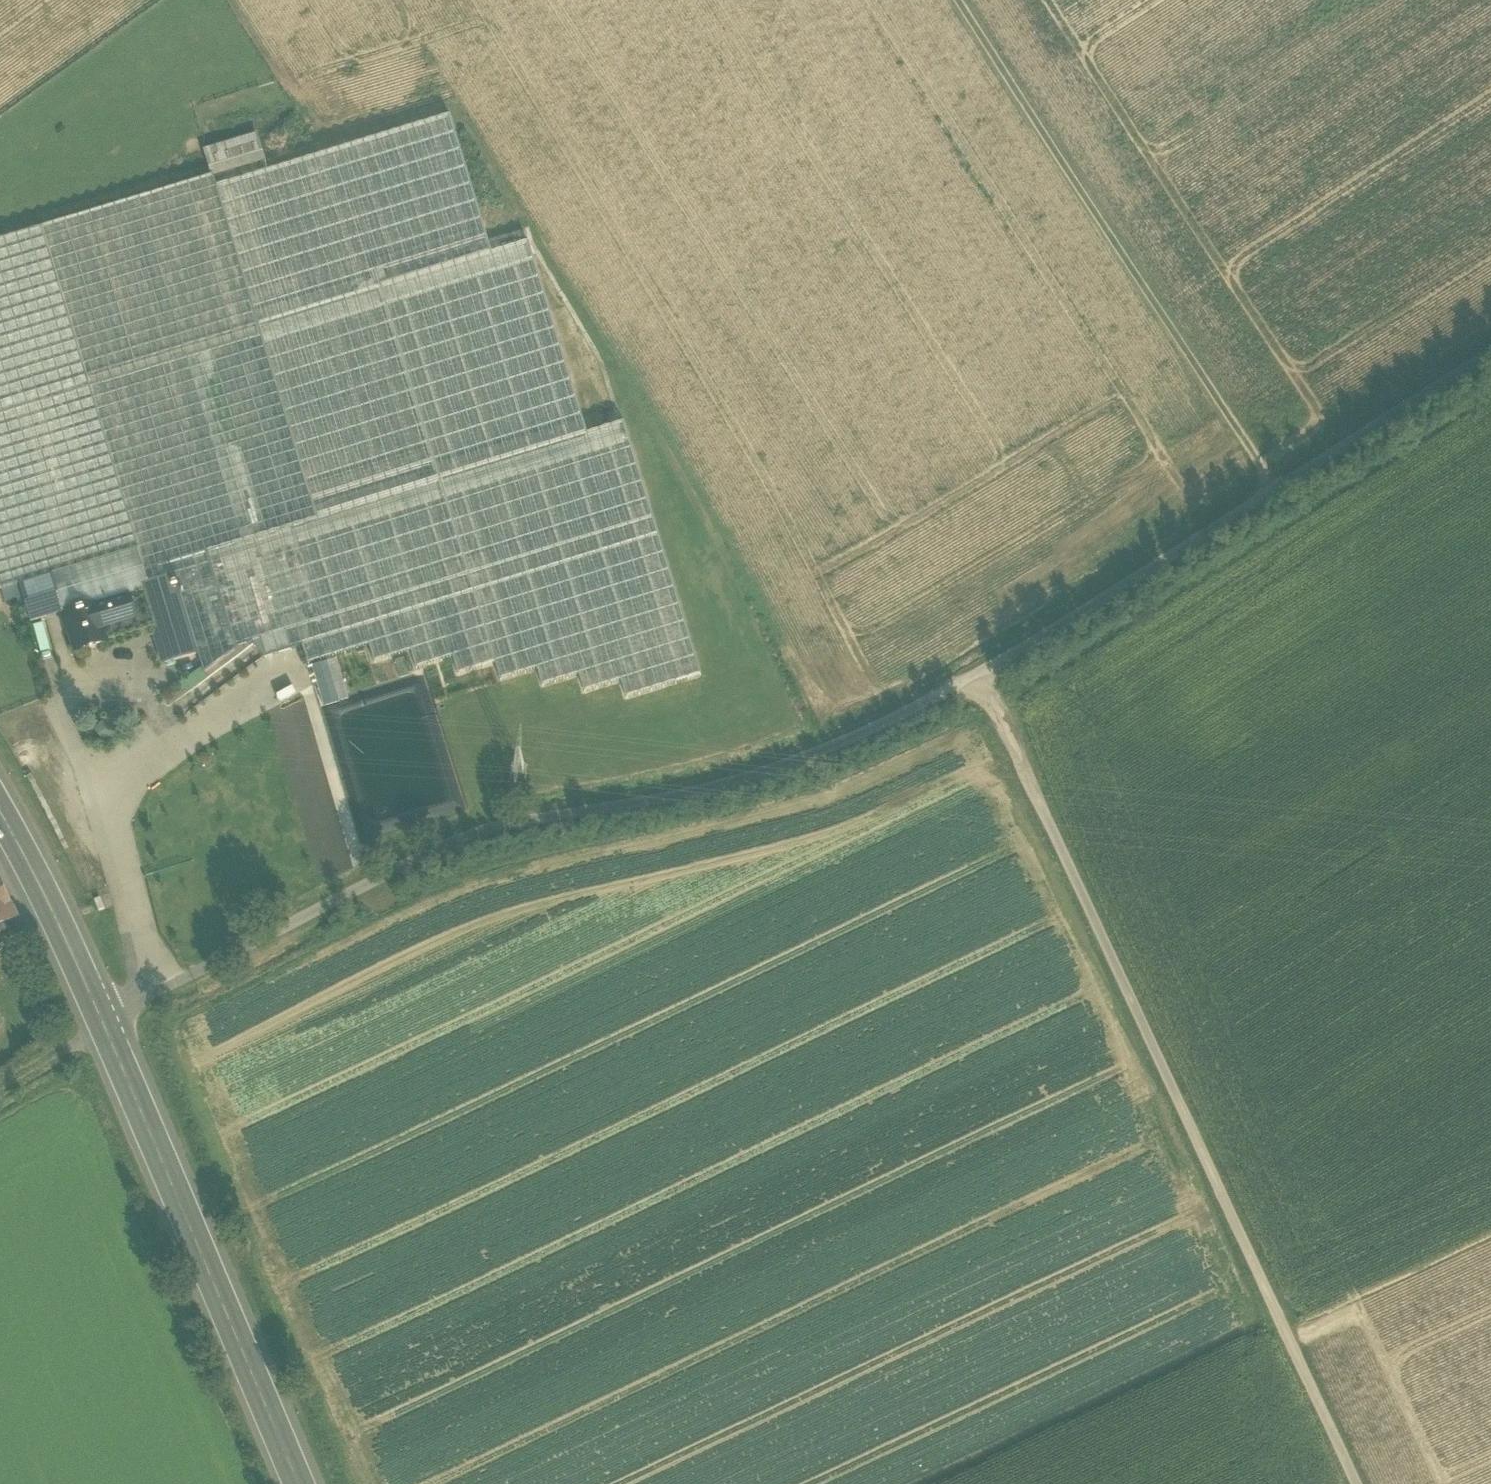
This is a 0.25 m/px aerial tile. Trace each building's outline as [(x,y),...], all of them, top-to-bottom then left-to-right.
[(450,116),(215,186),(316,519),(207,552),(236,648),(261,640),(266,656),(303,645),(308,663),(369,644),(374,662),(412,651),(416,666),(453,655),(458,673),(494,662),(500,679),(537,668),(542,685),(579,674),(584,691),(621,679),(627,698),(701,676),(624,424),(587,435),(529,241),(491,253),(450,116)] [(258,136),(203,152),(210,175),(213,174),(265,159),(258,136)] [(0,238),(0,590),(52,574),(136,549),(147,584),(173,576),(178,591),(192,587),(204,625),(189,629),(197,654),(203,673),(236,648),(207,552),(316,519),(215,186),(213,174),(210,175),(0,238)] [(136,549),(52,574),(64,614),(95,605),(144,590),(142,584),(147,584),(136,549)] [(178,591),(173,576),(147,584),(142,584),(144,590),(165,663),(197,654),(189,629),(178,591)] [(192,587),(178,591),(189,629),(204,625),(192,587)] [(128,596),(96,606),(95,605),(64,614),(60,616),(65,631),(69,629),(76,652),(107,642),(103,629),(135,619),(128,596)] [(0,887),(0,933),(4,932),(1,926),(16,919),(0,887)]
